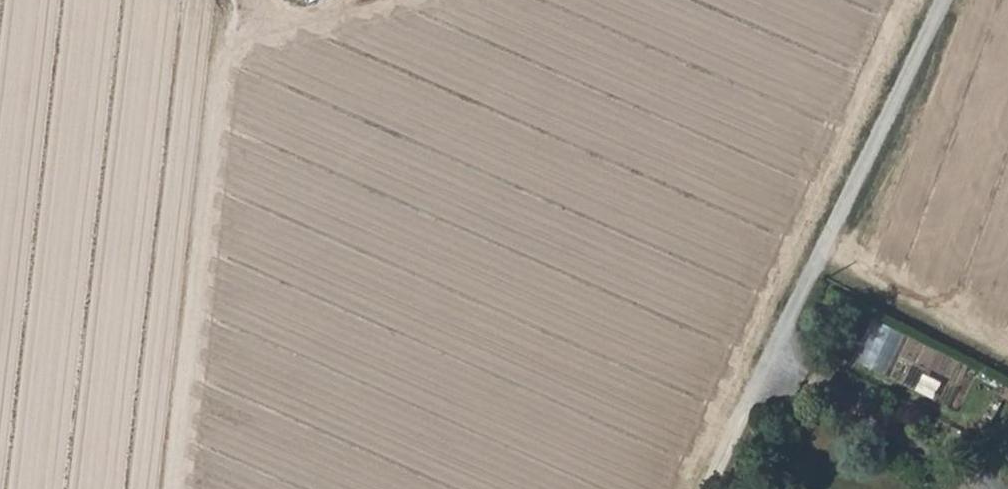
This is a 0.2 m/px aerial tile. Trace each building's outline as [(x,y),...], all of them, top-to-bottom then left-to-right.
[(883,321),(864,361),(895,375),(914,335),(883,321)]
